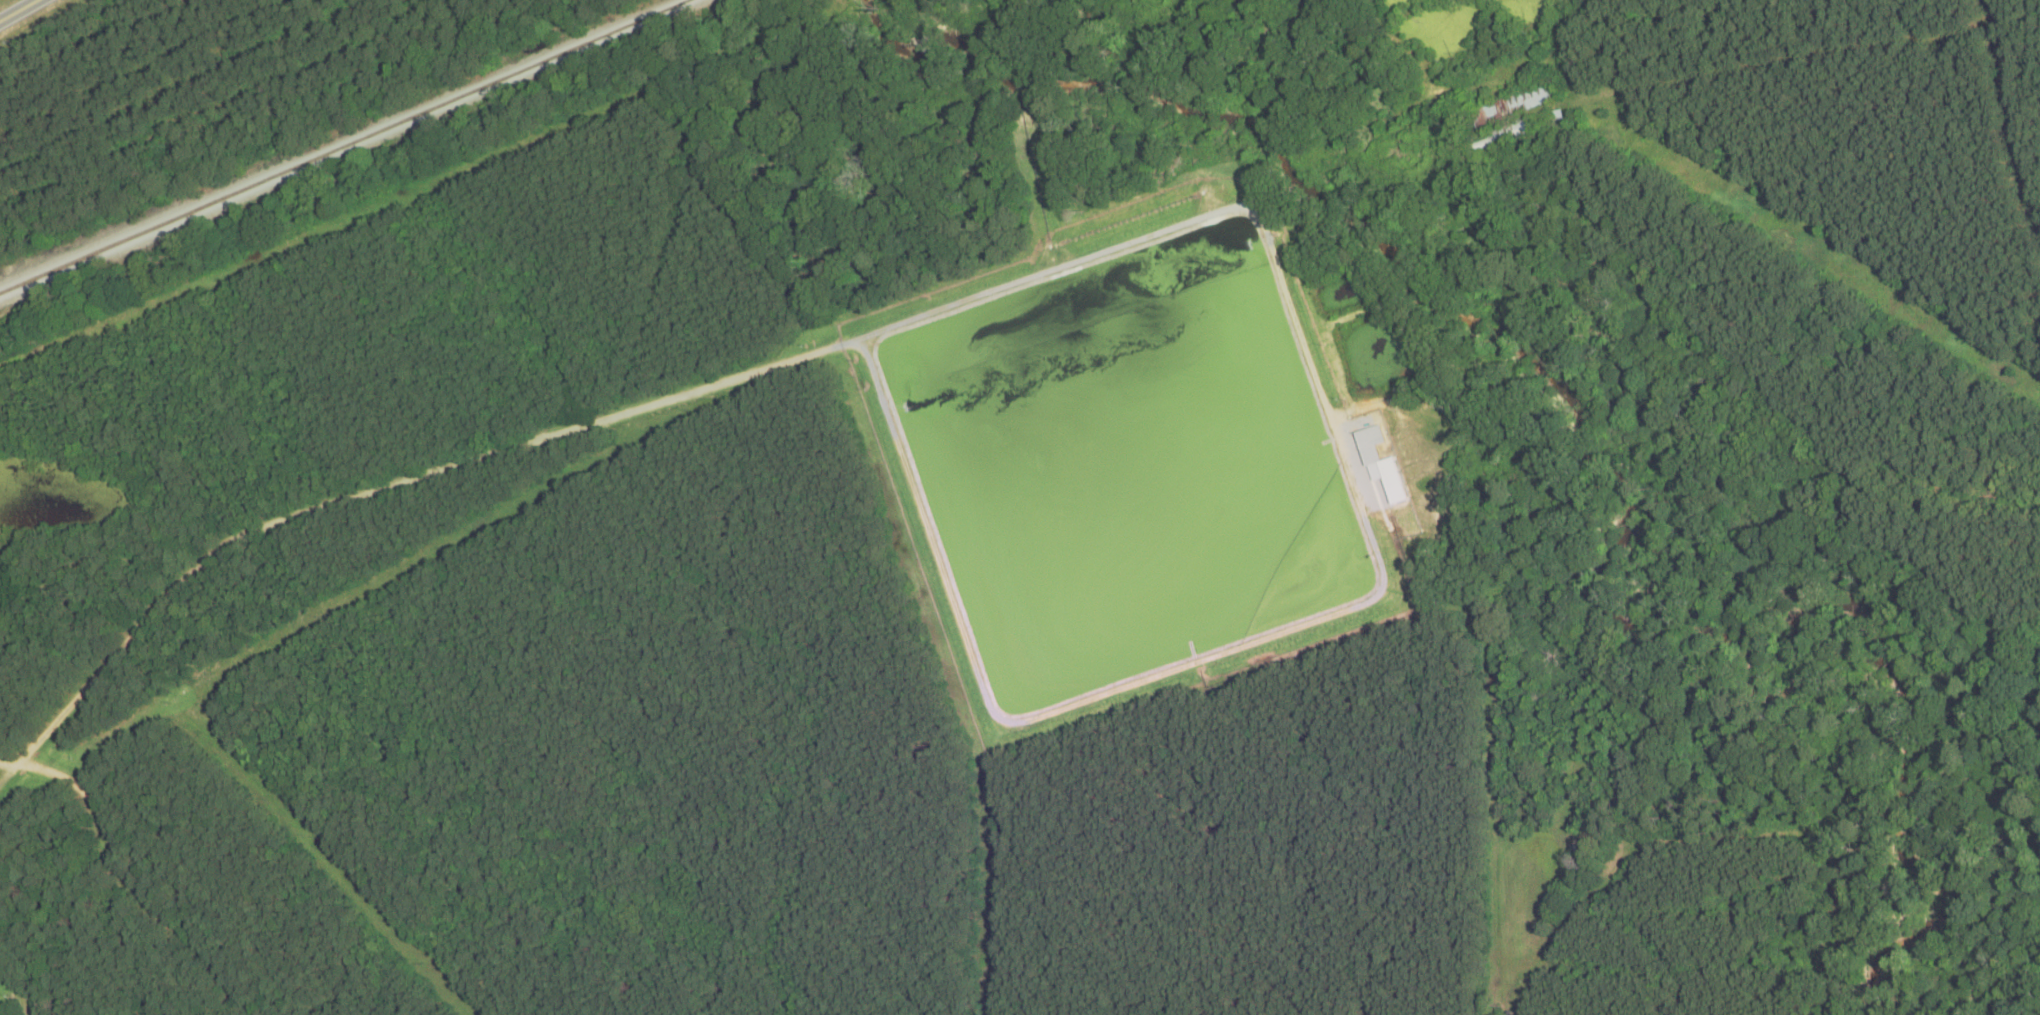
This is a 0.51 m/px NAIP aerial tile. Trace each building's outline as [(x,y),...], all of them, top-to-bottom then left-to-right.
[(1364,467),(1381,462),(1375,445),(1385,442),(1379,425),(1354,433),(1364,467)]
